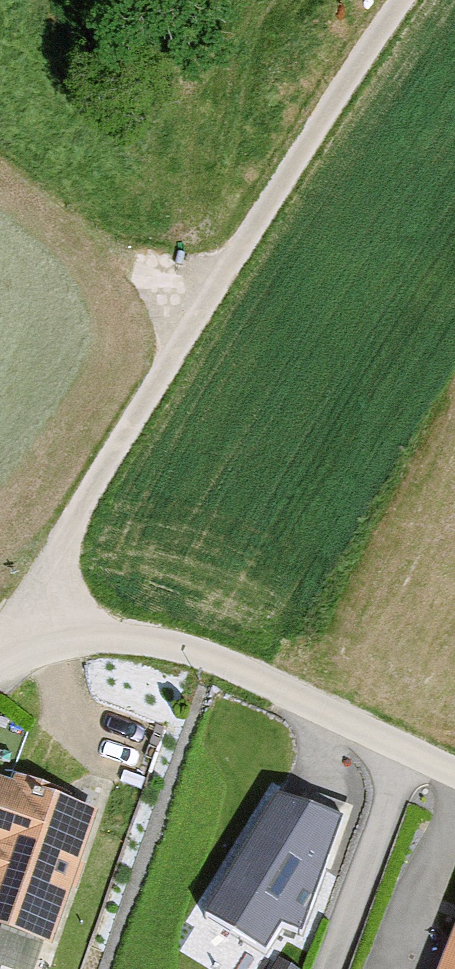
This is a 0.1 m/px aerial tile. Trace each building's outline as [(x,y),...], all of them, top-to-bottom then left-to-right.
[(0,782),(0,921),(44,936),(87,811),(0,782)] [(263,790),(188,905),(252,942),(268,912),(297,925),(326,815),(263,790)] [(424,968),(454,968),(454,886),(424,968)]
